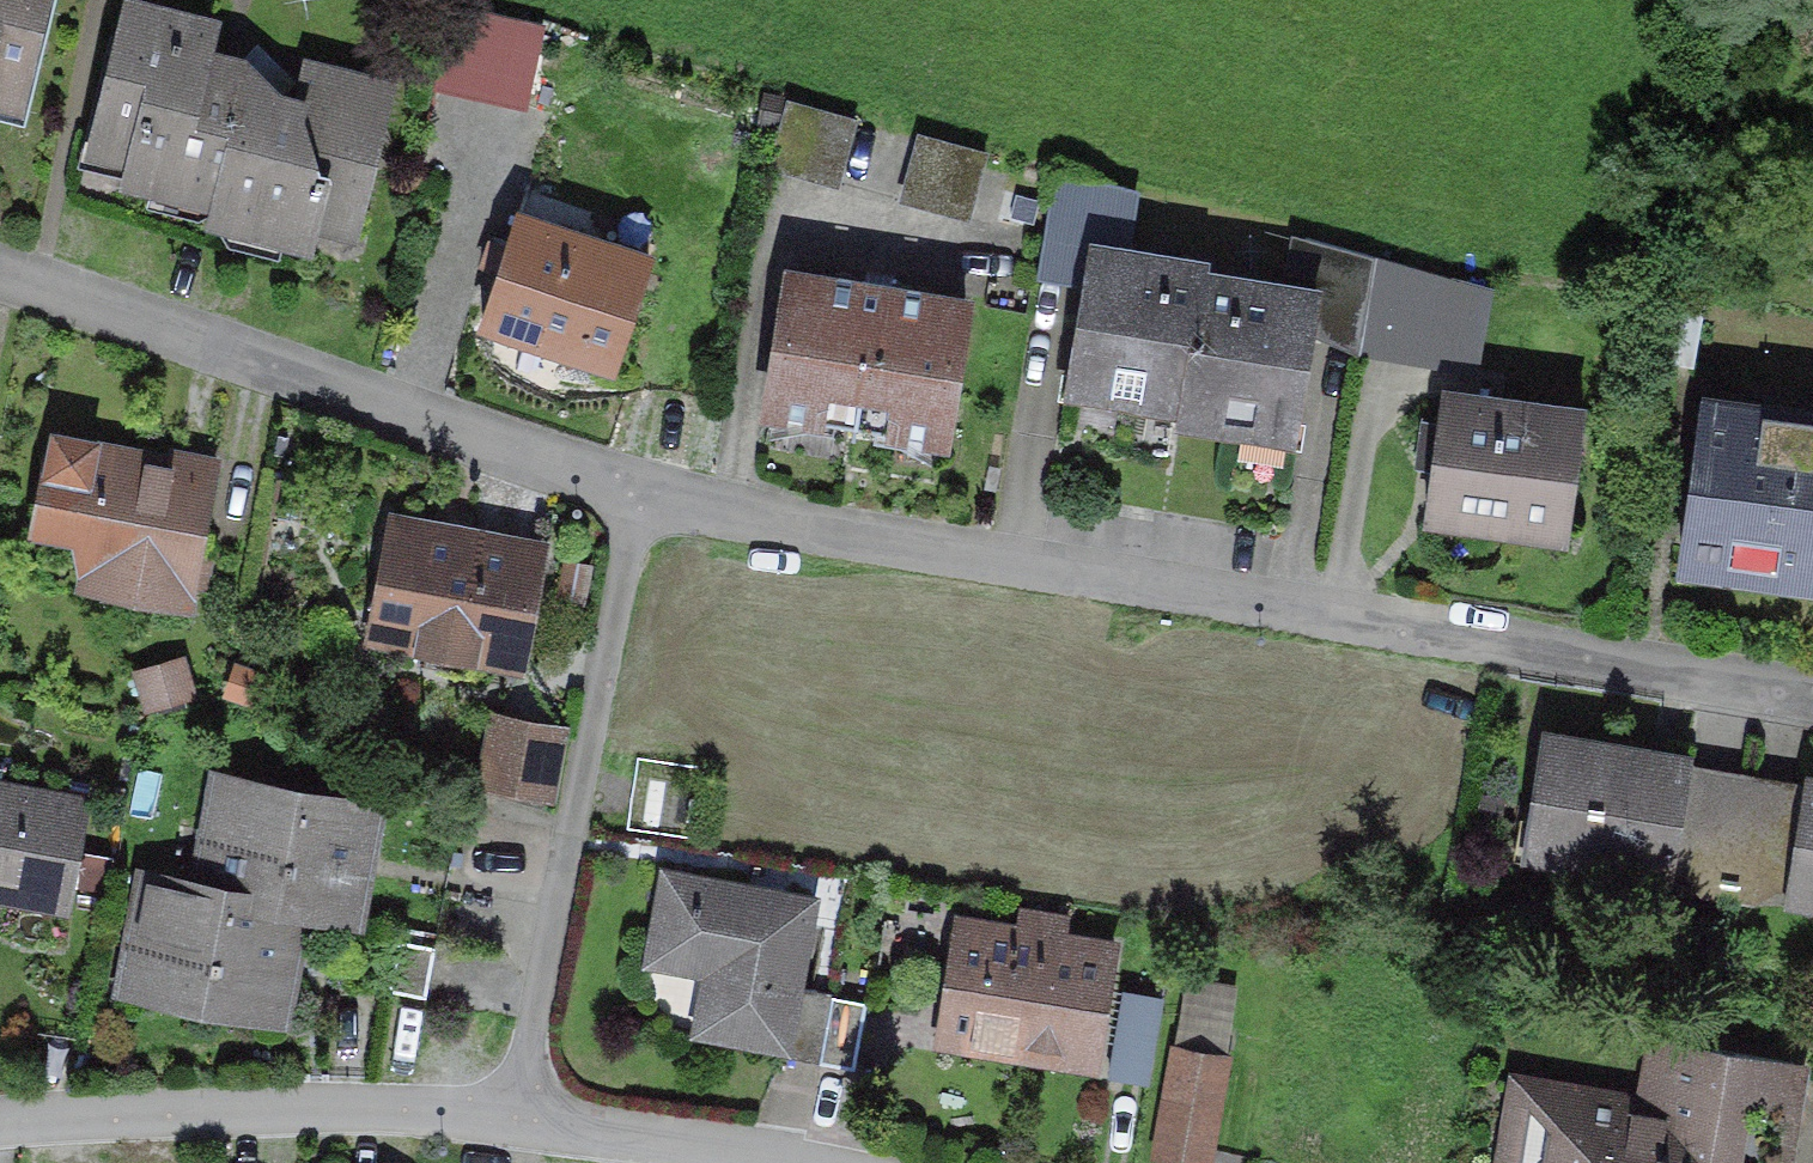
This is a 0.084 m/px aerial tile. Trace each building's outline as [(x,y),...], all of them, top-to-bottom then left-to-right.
[(25,119),(56,0),(0,0),(0,113),(25,119)] [(138,0),(129,0),(85,168),(124,178),(121,190),(210,213),(206,228),(314,257),(319,237),(353,246),(397,79),(304,55),(293,96),(280,93),(254,60),(214,50),(222,22),(138,0)] [(526,26),(451,6),(430,84),(505,104),(526,26)] [(856,121),(787,101),(770,158),(840,178),(856,121)] [(988,154),(919,132),(901,191),(970,212),(988,154)] [(1042,236),(1085,244),(1117,249),(1128,189),(1055,163),(1042,236)] [(649,262),(518,220),(485,323),(616,364),(649,262)] [(1313,338),(1360,356),(1375,257),(1284,235),(1277,282),(1321,290),(1313,338)] [(1057,402),(1174,422),(1187,346),(1191,346),(1205,269),(1206,265),(1117,249),(1085,244),(1057,402)] [(1375,257),(1360,356),(1438,368),(1452,280),(1375,257)] [(1277,282),(1205,269),(1191,346),(1187,346),(1174,422),(1172,431),(1293,452),(1313,338),(1321,290),(1277,282)] [(959,312),(780,281),(756,417),(935,448),(959,312)] [(1586,411),(1441,392),(1423,526),(1567,546),(1586,411)] [(1702,403),(1679,574),(1812,592),(1812,418),(1702,403)] [(47,431),(25,539),(86,551),(77,593),(188,616),(219,466),(47,431)] [(545,551),(391,521),(369,639),(523,668),(545,551)] [(136,671),(148,714),(194,701),(182,658),(136,671)] [(498,716),(484,793),(550,806),(564,728),(498,716)] [(1684,760),(1540,739),(1522,863),(1666,883),(1684,760)] [(246,916),(305,926),(367,937),(390,802),(210,772),(191,880),(250,890),(246,916)] [(702,783),(647,773),(637,830),(691,840),(702,783)] [(0,774),(0,895),(69,908),(91,791),(0,774)] [(1793,793),(1695,779),(1685,850),(1782,864),(1793,793)] [(1803,781),(1786,904),(1812,908),(1812,782),(1803,781)] [(658,868),(637,972),(702,985),(691,1039),(817,1063),(830,996),(802,990),(820,899),(658,868)] [(250,890),(191,880),(142,872),(119,1007),(286,1035),(305,926),(246,916),(250,890)] [(955,921),(935,1049),(1091,1073),(1111,945),(1061,937),(1063,922),(1018,915),(1016,930),(955,921)] [(437,945),(399,939),(390,993),(428,1000),(437,945)] [(1181,978),(1151,1162),(1212,1162),(1241,988),(1181,978)] [(1164,994),(1122,988),(1107,1081),(1149,1087),(1164,994)] [(1510,1091),(1497,1162),(1805,1162),(1812,1120),(1812,1060),(1652,1032),(1638,1114),(1510,1091)]
